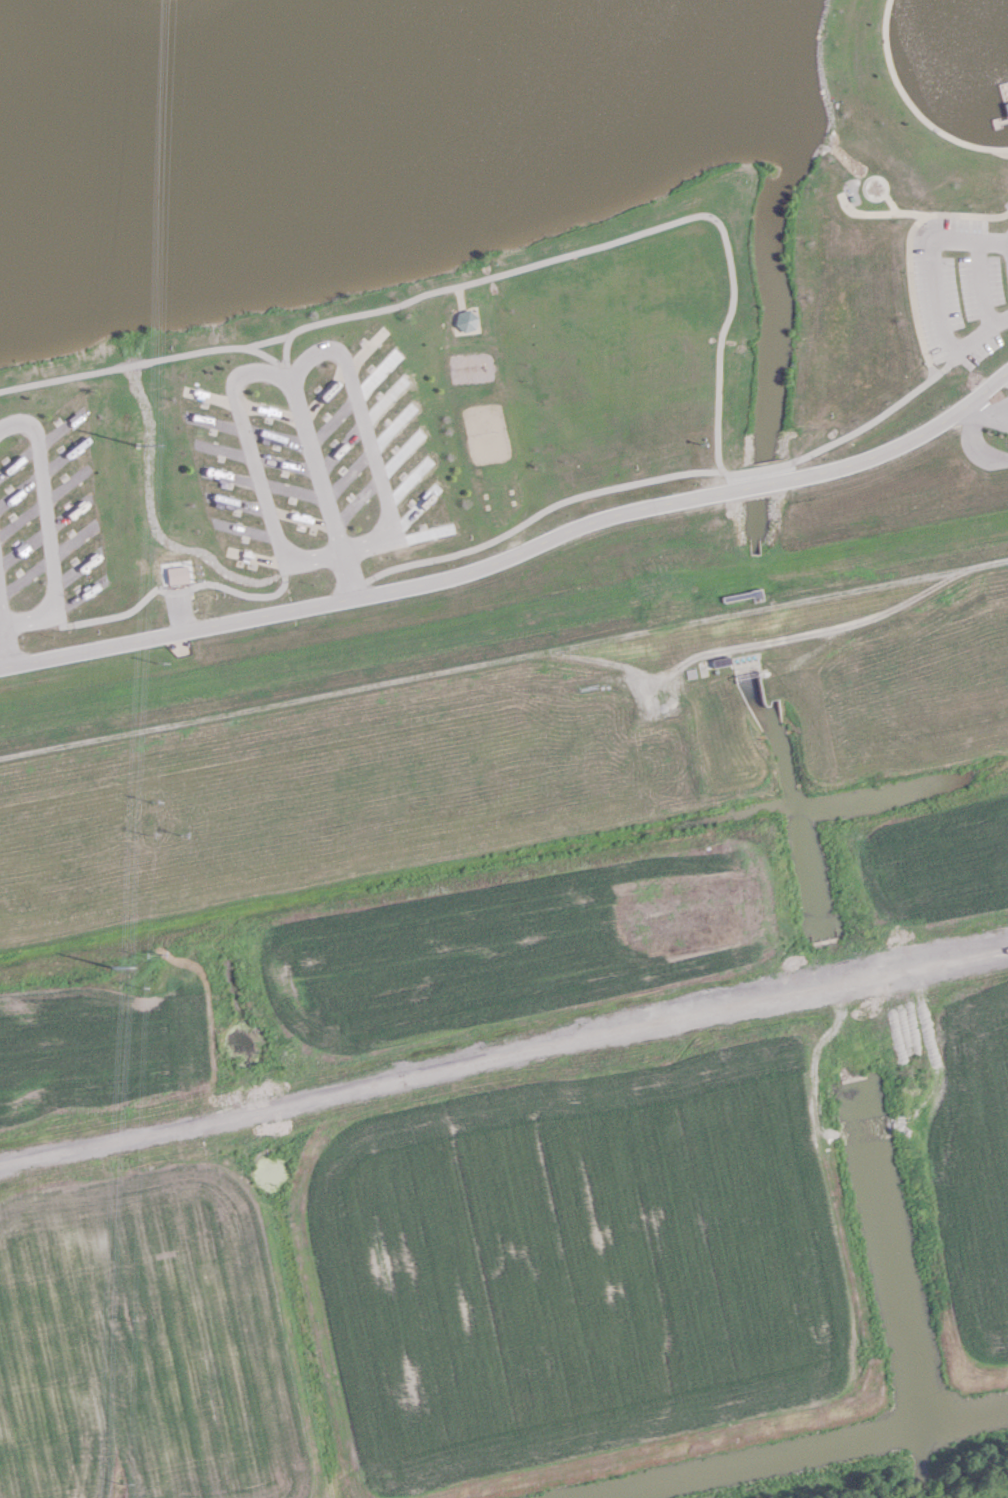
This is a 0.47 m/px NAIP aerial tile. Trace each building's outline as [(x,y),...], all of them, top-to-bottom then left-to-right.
[(468,307),(477,315),(475,327),(463,330),(454,322),(457,311),(468,307)] [(166,566),(186,564),(188,580),(168,583),(166,566)]
